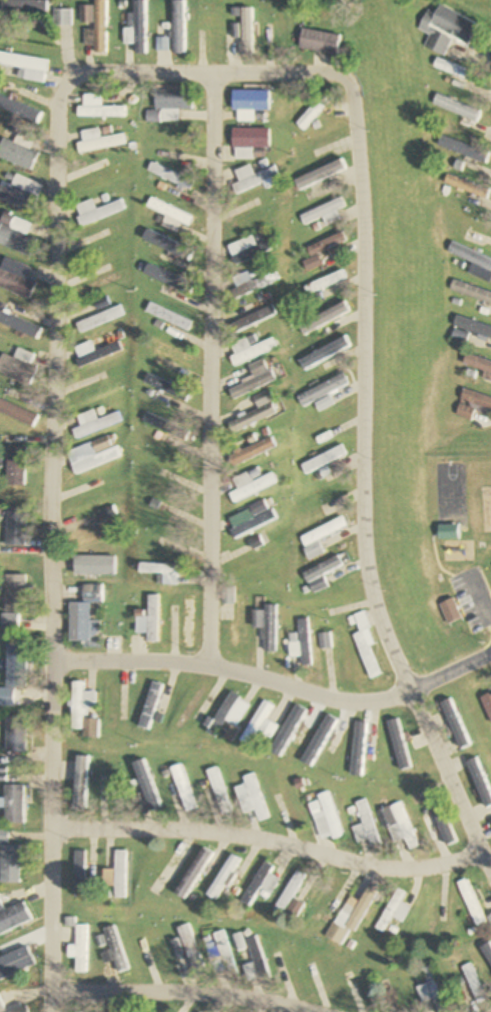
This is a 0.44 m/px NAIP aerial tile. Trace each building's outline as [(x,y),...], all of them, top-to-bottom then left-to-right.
[(45,12),(45,0),(0,0),(0,12),(45,12)] [(94,6),(80,5),(80,26),(83,26),(83,45),(94,45),(94,54),(106,54),(107,0),(94,0),(94,6)] [(134,20),(125,20),(125,44),(134,44),(134,55),(147,55),(147,0),(134,0),(134,20)] [(172,55),(185,55),(185,0),(172,0),(172,55)] [(479,25),(440,4),(435,14),(427,10),(417,30),(429,36),(423,46),(443,56),(452,38),(467,46),(479,25)] [(240,56),(252,56),(252,9),(240,9),(240,56)] [(72,10),(53,10),(53,26),(72,26),(72,10)] [(342,34),(302,30),(300,49),(340,54),(342,34)] [(17,67),(16,79),(44,83),(47,61),(0,54),(0,64),(17,67)] [(471,70),(436,59),(433,67),(468,80),(471,70)] [(296,123),(304,131),(335,97),(327,89),(296,123)] [(177,122),(177,110),(191,109),(191,90),(154,91),(154,111),(145,111),(145,122),(177,122)] [(232,110),(248,110),(248,120),(253,120),(253,110),(269,111),(269,91),(232,90),(232,110)] [(435,105),(456,111),(452,121),(463,124),(466,116),(479,120),(483,108),(438,94),(435,105)] [(77,106),(77,117),(125,117),(125,107),(100,107),(100,95),(83,95),(83,106),(77,106)] [(82,142),(76,143),(78,153),(126,145),(124,134),(99,138),(98,128),(80,131),(82,142)] [(268,148),(268,128),(232,128),(232,159),(251,159),(251,148),(268,148)] [(29,171),(38,154),(28,149),(34,137),(20,130),(13,143),(4,139),(0,147),(0,156),(29,171)] [(192,181),(150,162),(146,170),(188,190),(192,181)] [(262,183),(264,189),(275,185),(272,178),(279,175),(275,165),(254,174),(249,164),(234,171),(238,182),(231,185),(235,194),(262,183)] [(2,180),(0,186),(0,200),(31,213),(42,185),(16,174),(12,184),(2,180)] [(489,196),(490,188),(490,183),(446,174),(444,186),(489,196)] [(322,217),(326,226),(341,220),(336,209),(345,206),(342,197),(298,214),(303,225),(322,217)] [(165,215),(160,227),(174,232),(178,222),(188,226),(192,215),(149,198),(145,207),(165,215)] [(73,206),(80,226),(125,210),(121,199),(95,209),(91,199),(73,206)] [(38,239),(26,234),(31,222),(5,211),(0,223),(0,222),(0,244),(30,257),(38,239)] [(306,247),(311,258),(302,262),(306,271),(320,265),(315,253),(346,240),(342,231),(306,247)] [(271,238),(255,245),(251,235),(226,245),(234,264),(275,247),(271,238)] [(471,262),(466,275),(490,283),(490,281),(490,258),(449,243),(445,252),(471,262)] [(4,257),(0,266),(0,287),(28,299),(35,283),(25,279),(29,267),(4,257)] [(346,278),(342,269),(303,287),(307,296),(346,278)] [(250,280),(248,272),(230,277),(236,296),(276,283),(273,273),(250,280)] [(450,280),(447,291),(490,304),(490,292),(450,280)] [(108,304),(105,296),(91,302),(94,310),(108,304)] [(144,311),(188,331),(192,322),(148,302),(144,311)] [(229,311),(233,322),(229,324),(232,332),(276,317),(272,306),(249,314),(246,305),(229,311)] [(123,318),(120,308),(74,320),(77,330),(123,318)] [(454,317),(451,329),(452,329),(449,341),(464,345),(466,333),(490,339),(490,326),(454,317)] [(297,361),(302,371),(349,347),(344,336),(297,361)] [(144,346),(186,367),(190,358),(148,337),(144,346)] [(272,338),(250,349),(245,338),(229,346),(234,355),(229,357),(234,367),(276,348),(272,338)] [(120,352),(117,343),(93,351),(90,341),(72,347),(78,366),(120,352)] [(32,354),(18,348),(13,358),(1,353),(0,356),(0,373),(29,386),(36,369),(28,365),(32,354)] [(484,372),(482,379),(490,381),(490,377),(490,362),(465,354),(461,366),(484,372)] [(273,378),(261,359),(247,369),(252,376),(228,391),(235,402),(273,378)] [(144,382),(186,402),(190,394),(148,374),(144,382)] [(348,385),(344,375),(295,397),(300,407),(348,385)] [(471,421),(474,408),(490,413),(490,398),(462,389),(454,416),(471,421)] [(279,414),(270,390),(251,397),(257,411),(227,423),(231,433),(279,414)] [(35,426),(40,414),(0,399),(0,412),(35,426)] [(98,420),(94,410),(77,416),(81,426),(73,430),(77,438),(121,422),(117,412),(98,420)] [(122,458),(118,447),(97,454),(94,447),(102,444),(103,447),(114,444),(111,436),(68,451),(77,474),(122,458)] [(273,446),(268,436),(227,457),(232,467),(273,446)] [(298,464),(303,474),(346,456),(342,445),(298,464)] [(10,486),(29,486),(29,447),(10,447),(10,486)] [(237,489),(228,494),(233,504),(275,482),(270,473),(252,483),(246,472),(231,480),(237,489)] [(230,516),(236,526),(227,530),(232,540),(274,519),(268,509),(267,509),(262,500),(230,516)] [(122,526),(113,506),(84,519),(88,529),(73,535),(78,545),(122,526)] [(29,508),(8,508),(8,527),(9,527),(9,545),(29,545),(29,508)] [(317,539),(345,527),(341,517),(297,536),(307,560),(322,553),(317,539)] [(300,572),(310,593),(325,586),(320,575),(345,563),(341,553),(300,572)] [(75,575),(114,575),(114,556),(75,556),(75,575)] [(139,573),(162,574),(162,583),(174,583),(174,574),(184,574),(185,564),(139,563),(139,573)] [(29,575),(4,575),(4,588),(8,588),(8,612),(29,612),(29,575)] [(69,603),(69,642),(89,642),(89,602),(101,602),(101,585),(83,585),(83,603),(69,603)] [(232,587),(220,587),(220,604),(233,604),(232,643),(243,643),(244,596),(232,596),(232,587)] [(155,641),(155,595),(146,595),(146,620),(136,620),(136,632),(146,632),(146,641),(155,641)] [(273,604),(262,604),(262,610),(250,610),(250,627),(261,627),(261,651),(273,651),(273,604)] [(368,678),(379,675),(369,645),(374,643),(363,611),(353,615),(358,632),(353,634),(368,678)] [(20,615),(5,615),(5,628),(20,628),(20,615)] [(296,641),(287,642),(287,656),(298,656),(299,666),(309,665),(307,618),(295,619),(296,641)] [(346,677),(340,630),(316,633),(317,649),(330,647),(331,656),(321,657),(323,671),(333,670),(335,679),(346,677)] [(16,688),(29,688),(29,644),(8,643),(8,688),(0,688),(0,706),(16,707),(16,688)] [(98,738),(98,718),(86,718),(87,706),(96,706),(96,691),(83,691),(83,682),(73,681),(72,729),(83,729),(83,738),(98,738)] [(160,684),(149,682),(139,727),(150,730),(160,684)] [(250,704),(228,692),(207,730),(229,742),(250,704)] [(240,741),(249,746),(271,705),(262,700),(240,741)] [(7,752),(27,752),(27,716),(7,716),(7,752)] [(364,771),(362,723),(352,724),(353,771),(364,771)] [(89,756),(76,756),(74,809),(87,810),(89,756)] [(119,761),(108,761),(108,799),(108,809),(119,809),(119,761)] [(147,763),(136,766),(149,812),(160,809),(147,763)] [(194,809),(181,764),(171,767),(184,812),(194,809)] [(204,771),(221,816),(231,812),(214,767),(204,771)] [(242,777),(244,784),(233,788),(242,814),(261,808),(250,774),(242,777)] [(7,823),(26,823),(26,785),(7,785),(7,823)] [(319,841),(340,835),(327,792),(316,795),(321,812),(311,814),(319,841)] [(431,839),(441,835),(445,845),(454,841),(436,798),(427,802),(435,822),(425,826),(431,839)] [(355,844),(366,840),(368,847),(377,844),(363,799),(353,802),(360,824),(350,827),(355,844)] [(403,838),(408,850),(417,846),(398,802),(376,811),(390,844),(403,838)] [(21,844),(10,844),(10,830),(0,830),(0,843),(2,843),(2,883),(21,883),(21,844)] [(85,851),(75,851),(75,898),(85,898),(85,851)] [(125,851),(114,851),(114,871),(103,871),(103,886),(114,886),(114,899),(125,899),(125,851)] [(215,901),(240,861),(230,855),(205,895),(215,901)] [(273,868),(262,862),(239,903),(247,908),(258,888),(269,894),(278,878),(270,873),(273,868)] [(282,915),(303,875),(294,870),(273,910),(282,915)] [(485,922),(466,879),(456,883),(475,926),(485,922)] [(352,932),(377,892),(367,886),(356,903),(348,898),(323,937),(338,946),(349,930),(352,932)] [(399,903),(405,895),(396,889),(371,929),(380,934),(391,917),(400,923),(409,909),(399,903)] [(32,922),(24,902),(4,910),(0,901),(0,935),(32,922)] [(285,913),(294,918),(301,907),(292,901),(285,913)] [(204,975),(186,925),(175,928),(193,979),(204,975)] [(86,926),(75,926),(75,946),(67,946),(67,957),(75,957),(75,973),(86,973),(86,926)] [(103,929),(115,974),(126,971),(114,926),(103,929)] [(210,967),(221,964),(225,979),(236,976),(222,931),(210,934),(214,948),(205,950),(210,967)] [(235,951),(246,948),(251,963),(240,966),(246,983),(265,978),(254,937),(241,941),(239,934),(231,936),(235,951)] [(484,1002),(470,964),(461,967),(475,1005),(484,1002)] [(414,988),(420,1004),(431,1000),(435,1011),(441,1011),(445,1011),(429,966),(420,970),(425,984),(414,988)] [(23,1004),(5,1011),(0,1001),(0,1011),(27,1011),(23,1004)]
